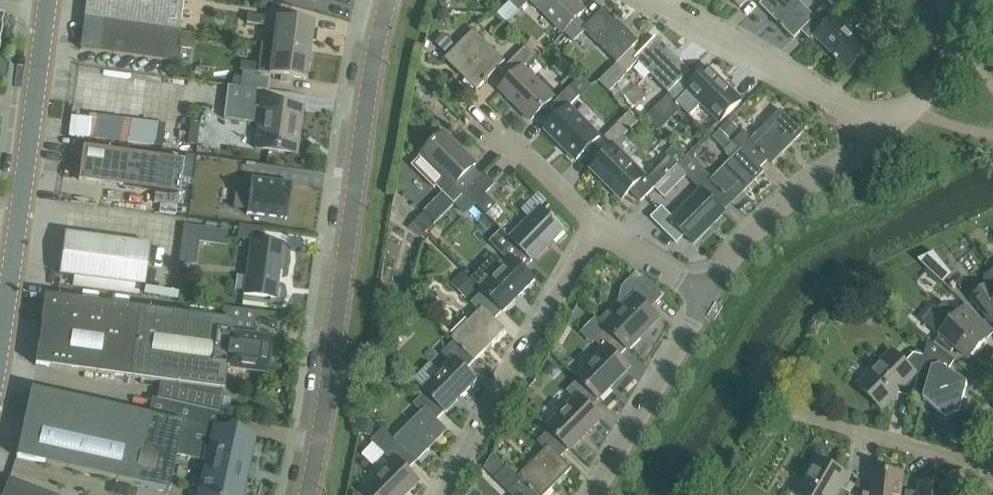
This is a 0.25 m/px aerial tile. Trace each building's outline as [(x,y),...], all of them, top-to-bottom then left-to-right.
[(84,17),(179,29),(183,0),(86,0),(84,17)] [(510,2),(519,11),(530,0),(563,33),(563,32),(578,18),(584,11),(573,0),(511,0),(510,2)] [(740,8),(748,0),(731,0),(740,8)] [(759,5),(793,39),(811,21),(820,29),(834,15),(824,5),(813,16),(797,0),(765,0),(759,5)] [(578,18),(563,32),(573,42),(584,31),(617,63),(631,49),(638,42),(604,8),(586,26),(578,18)] [(247,14),(246,23),(264,26),(265,17),(247,14)] [(834,15),(820,29),(814,36),(847,70),(859,58),(868,67),(888,46),(874,32),(860,25),(853,33),(834,15)] [(84,17),(80,49),(175,61),(179,29),(84,17)] [(276,18),(273,46),(309,50),(313,23),(276,18)] [(473,31),(468,36),(445,59),(476,90),(504,62),(473,31)] [(527,45),(536,54),(544,49),(531,37),(527,45)] [(617,63),(617,64),(599,82),(609,92),(638,62),(668,93),(682,79),(690,71),(656,38),(638,56),(631,49),(617,63)] [(233,76),(232,83),(267,89),(269,74),(305,79),(309,50),(273,46),(272,46),(260,44),(258,64),(241,61),(239,70),(242,71),(241,77),(233,76)] [(536,54),(527,45),(501,71),(509,80),(522,67),(523,67),(536,54)] [(522,67),(509,80),(499,89),(531,121),(553,98),(523,67),(522,67)] [(669,93),(668,93),(645,117),(659,131),(682,108),(690,117),(702,105),(720,123),(741,101),(707,68),(689,86),(682,79),(668,93),(669,93)] [(228,85),(224,114),(224,119),(259,124),(256,144),(295,149),(301,107),(262,101),(261,107),(254,106),(256,89),(267,91),(267,89),(232,83),(231,86),(228,85)] [(569,107),(579,96),(570,87),(547,110),(555,119),(567,106),(569,107)] [(661,100),(652,92),(632,112),(640,120),(661,100)] [(567,106),(555,119),(545,129),(576,160),(590,146),(602,157),(613,146),(614,147),(615,147),(614,146),(639,121),(630,112),(618,124),(614,121),(603,131),(604,132),(599,137),(569,107),(567,106)] [(760,169),(768,160),(772,164),(803,133),(780,110),(752,139),(744,131),(732,143),(740,151),(741,150),(760,169)] [(480,176),(481,176),(472,167),(475,164),(444,133),(421,156),(449,183),(441,191),(454,204),(465,194),(464,192),(481,177),(480,176)] [(602,157),(591,168),(622,199),(630,191),(644,176),(615,147),(614,147),(613,146),(602,157)] [(194,196),(199,163),(83,147),(79,180),(194,196)] [(741,150),(740,151),(712,179),(704,171),(693,182),(695,185),(701,190),(713,202),(724,212),(720,208),(729,200),(732,204),(764,173),(760,169),(741,150)] [(644,176),(630,191),(642,203),(655,189),(678,167),(677,166),(677,165),(669,157),(647,179),(644,176)] [(687,176),(678,167),(655,189),(665,199),(678,185),(687,194),(695,185),(693,182),(687,176)] [(484,173),(481,176),(480,176),(481,177),(464,192),(465,194),(473,202),(487,216),(497,206),(485,194),(495,184),(484,173)] [(249,192),(236,190),(233,208),(247,210),(246,215),(247,215),(248,214),(285,219),(285,220),(286,220),(291,183),(290,183),(290,184),(252,179),(252,178),(251,177),(249,192)] [(701,190),(673,218),(662,207),(651,218),(676,243),(685,235),(693,243),(724,212),(713,202),(701,190)] [(465,194),(454,204),(451,207),(459,216),(473,202),(465,194)] [(513,241),(532,260),(532,261),(563,230),(541,208),(510,238),(513,241)] [(210,218),(209,233),(235,234),(236,219),(210,218)] [(283,243),(261,240),(263,228),(238,225),(237,238),(251,240),(243,294),(275,298),(283,243)] [(491,244),(500,253),(508,261),(481,288),(483,290),(503,311),(534,280),(523,269),(532,260),(513,241),(512,242),(503,233),(491,244)] [(149,245),(64,234),(59,273),(73,275),(71,287),(139,295),(140,284),(144,285),(149,245)] [(987,285),(971,298),(989,320),(992,316),(992,269),(983,277),(983,281),(987,285)] [(656,298),(633,275),(621,288),(632,299),(605,326),(608,328),(607,329),(627,348),(628,348),(658,318),(647,307),(656,298)] [(481,289),(484,292),(472,303),(479,311),(452,339),(455,342),(454,342),(473,361),(474,361),(505,330),(494,319),(502,310),(503,311),(483,290),(481,288),(481,289)] [(44,295),(35,365),(160,382),(156,399),(220,413),(226,368),(232,321),(221,319),(221,320),(44,295)] [(958,315),(944,302),(937,310),(934,308),(922,321),(938,337),(935,340),(950,352),(955,347),(968,359),(992,332),(992,330),(966,306),(958,315)] [(222,308),(221,319),(232,321),(226,368),(265,374),(270,340),(258,338),(254,331),(256,312),(222,308)] [(578,324),(598,335),(606,321),(586,310),(578,324)] [(627,348),(607,329),(596,341),(604,348),(576,376),(579,379),(598,398),(599,398),(629,368),(618,357),(627,348)] [(928,340),(924,356),(919,373),(929,376),(923,400),(944,417),(959,411),(967,385),(948,370),(955,361),(928,340)] [(473,361),(454,342),(442,354),(450,362),(423,389),(426,392),(425,392),(444,411),(445,411),(476,380),(465,369),(473,361)] [(919,373),(924,356),(913,353),(904,363),(893,351),(858,386),(881,408),(903,385),(915,388),(918,379),(919,373)] [(598,398),(579,379),(567,391),(575,399),(547,426),(550,429),(549,429),(569,449),(569,448),(570,449),(600,418),(589,407),(598,398)] [(147,414),(31,388),(23,423),(140,448),(147,414)] [(444,411),(425,392),(413,404),(421,412),(394,439),(415,461),(416,461),(416,462),(447,431),(436,419),(444,411)] [(147,414),(140,448),(132,482),(141,484),(138,494),(163,494),(164,490),(168,490),(176,454),(207,461),(200,494),(241,494),(253,438),(219,430),(223,414),(220,413),(156,399),(156,400),(151,398),(147,414)] [(140,448),(23,423),(16,457),(132,482),(140,448)] [(384,454),(392,462),(365,490),(370,494),(404,494),(418,481),(407,470),(415,461),(394,439),(383,428),(371,440),(384,454)] [(549,429),(537,442),(545,449),(518,477),(520,480),(536,494),(545,494),(571,469),(560,458),(569,449),(549,429)] [(490,457),(483,467),(511,494),(536,494),(520,480),(518,477),(507,467),(506,467),(492,454),(490,457)] [(847,476),(817,458),(804,480),(806,481),(798,494),(836,494),(847,476)] [(902,474),(872,470),(869,494),(900,494),(902,474)] [(2,494),(51,494),(9,478),(2,494)] [(949,485),(919,482),(918,494),(948,494),(949,485)]
